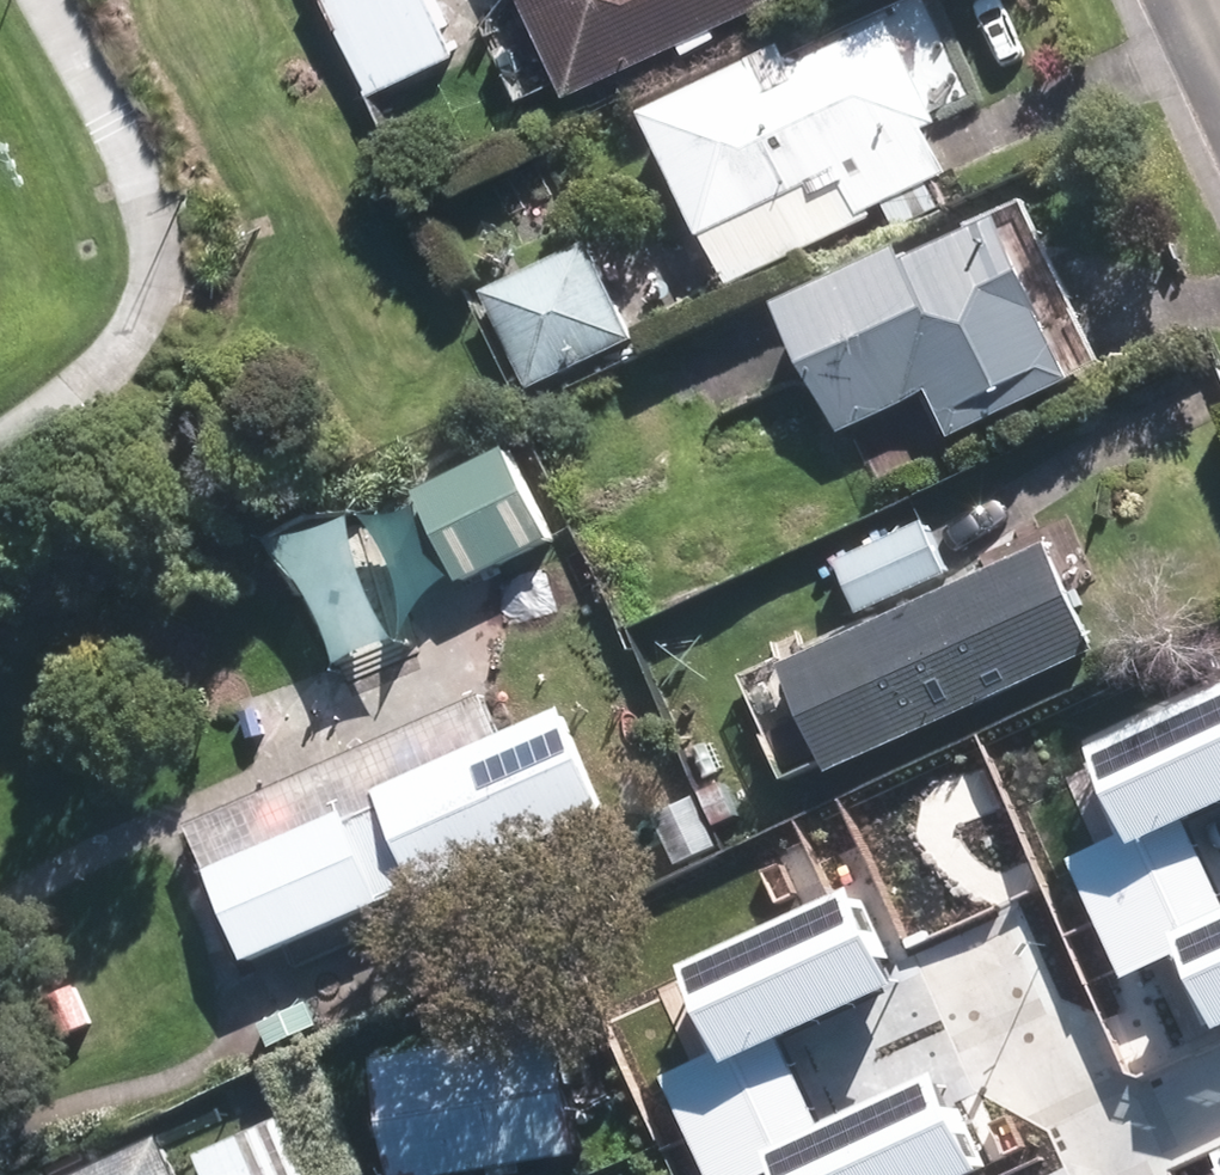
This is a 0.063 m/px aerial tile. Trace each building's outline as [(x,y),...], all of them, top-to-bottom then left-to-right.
[(436,0),(336,0),(377,90),(460,52),(436,0)] [(564,88),(752,0),(523,0),(564,88)] [(934,123),(886,23),(790,69),(779,46),(637,114),(696,235),(704,232),(728,284),(949,176),(924,126),(934,123)] [(977,207),(768,304),(826,430),(915,390),(938,440),(1059,385),(977,207)] [(632,340),(583,240),(481,292),(529,390),(632,340)] [(454,581),(548,535),(502,441),(409,487),(454,581)] [(945,572),(920,515),(833,556),(859,611),(945,572)] [(823,770),(1088,649),(1037,540),(774,661),(823,770)] [(355,553),(307,573),(342,655),(390,635),(355,553)] [(1181,949),(1217,1026),(1219,1024),(1219,889),(1185,814),(1219,798),(1219,686),(1084,749),(1121,829),(1067,854),(1123,975),(1181,949)] [(432,878),(598,807),(556,709),(371,788),(377,801),(341,816),(338,809),(204,867),(242,958),(376,902),(413,887),(432,878)] [(688,794),(643,815),(668,865),(711,844),(688,794)] [(889,983),(848,891),(682,965),(719,1047),(665,1071),(711,1174),(762,1174),(773,1170),(775,1174),(960,1174),(975,1168),(932,1071),(819,1121),(779,1032),(889,983)] [(568,1153),(547,1023),(362,1054),(381,1174),(432,1174),(568,1153)] [(297,1054),(258,1071),(277,1116),(272,1117),(297,1174),(353,1174),(319,1097),(316,1099),(297,1054)] [(215,1092),(233,1134),(272,1117),(254,1075),(215,1092)] [(156,1131),(63,1174),(176,1174),(156,1131)] [(233,1134),(186,1153),(195,1174),(251,1174),(233,1134)]
